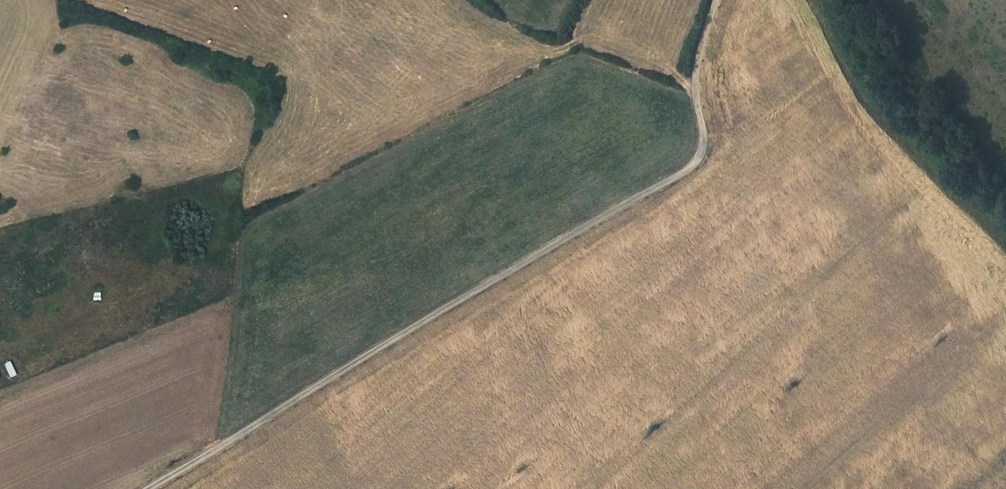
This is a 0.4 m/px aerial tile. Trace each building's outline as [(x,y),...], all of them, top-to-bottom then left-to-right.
[(10,362),(5,364),(11,378),(17,375),(10,362)]
